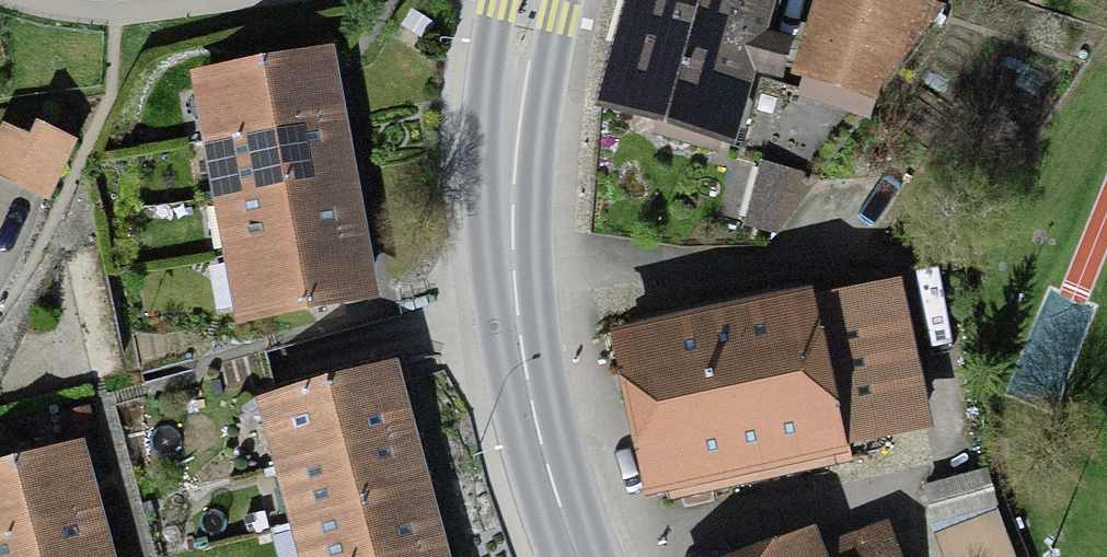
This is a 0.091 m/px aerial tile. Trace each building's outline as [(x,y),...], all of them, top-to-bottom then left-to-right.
[(727,149),(767,0),(637,0),(608,108),(662,122),(660,131),(727,149)] [(811,91),(863,106),(881,59),(900,62),(932,7),(910,0),(839,0),(811,91)] [(788,51),(769,46),(737,160),(763,167),(746,224),(776,233),(863,106),(811,91),(779,82),(788,51)] [(216,137),(329,117),(318,58),(205,79),(216,137)] [(226,196),(340,175),(329,117),(216,137),(226,196)] [(45,197),(71,141),(42,127),(35,141),(8,128),(0,143),(0,176),(45,197)] [(236,251),(350,230),(340,175),(226,196),(236,251)] [(350,230),(236,251),(248,310),(361,289),(350,230)] [(630,328),(662,490),(850,453),(847,438),(921,422),(894,291),(820,307),(817,291),(630,328)] [(291,465),(402,434),(385,374),(274,404),(291,465)] [(402,434),(291,465),(307,522),(418,491),(402,434)] [(87,511),(72,453),(0,472),(0,534),(87,511)] [(990,469),(925,486),(935,521),(1000,504),(990,469)] [(307,522),(317,556),(386,556),(432,544),(418,491),(307,522)] [(87,512),(87,511),(0,534),(0,556),(99,556),(87,512)] [(884,542),(847,556),(890,556),(884,542)] [(386,556),(436,556),(432,544),(386,556)] [(803,546),(775,556),(807,556),(803,546)]
